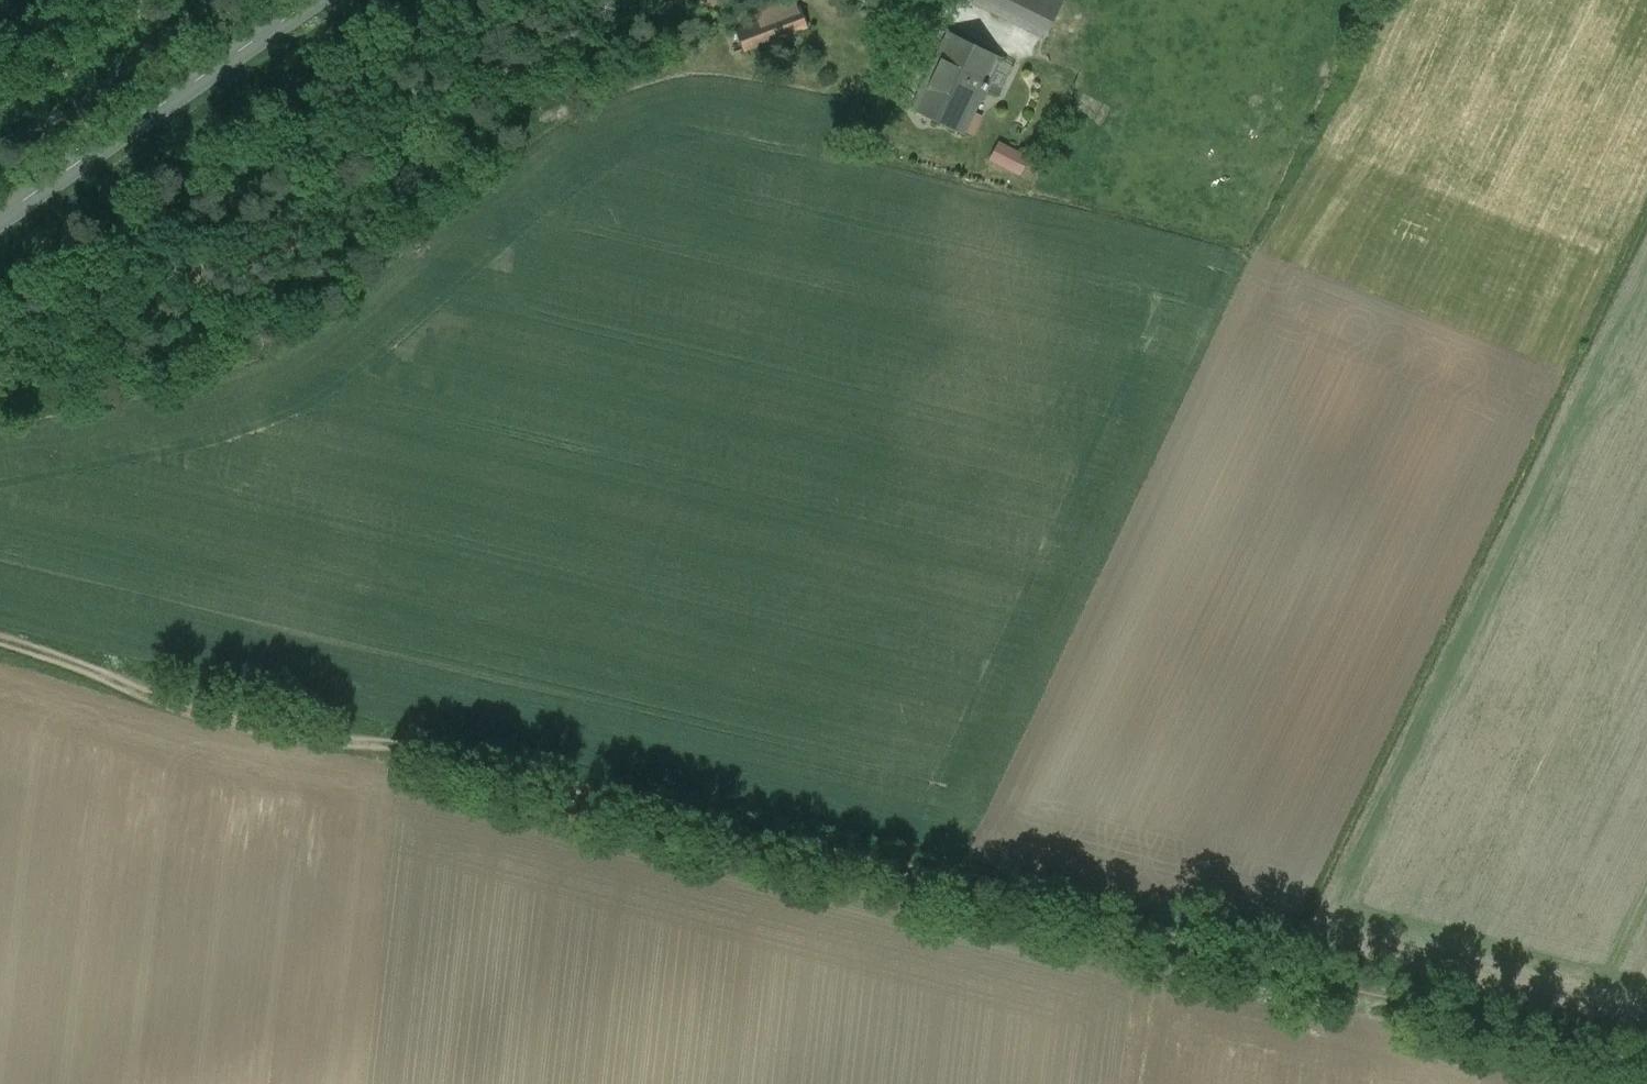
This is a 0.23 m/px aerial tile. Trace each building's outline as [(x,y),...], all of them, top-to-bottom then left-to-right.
[(1058,0),(976,0),(1047,35),(1064,3),(1058,0)] [(801,6),(736,31),(744,52),(809,27),(801,6)] [(949,34),(935,65),(913,110),(914,111),(914,110),(961,133),(962,134),(964,131),(973,113),(980,98),(983,92),(985,93),(989,86),(986,84),(999,59),(949,34)] [(973,113),(964,131),(974,135),(982,117),(973,113)] [(1029,158),(1006,147),(998,163),(1021,175),(1029,158)]
